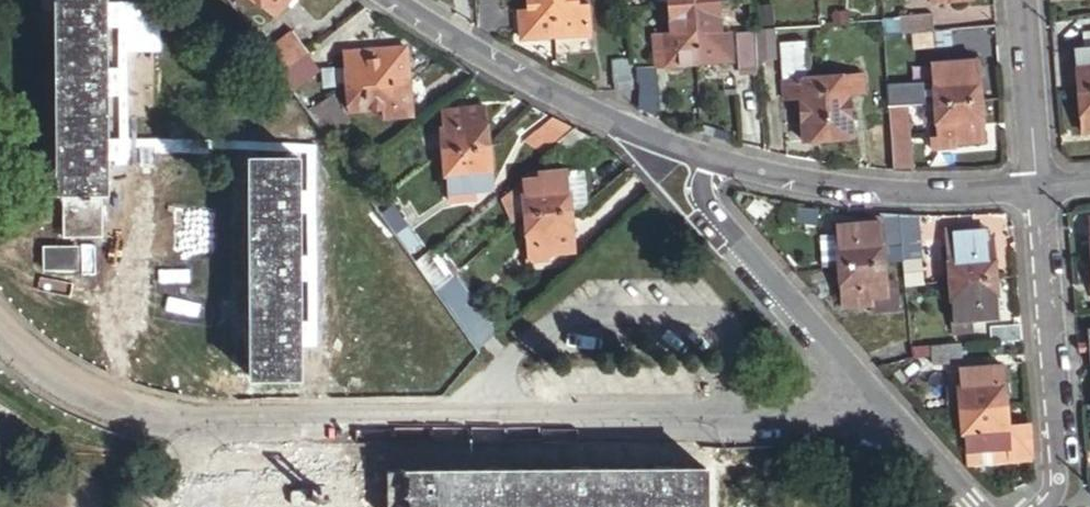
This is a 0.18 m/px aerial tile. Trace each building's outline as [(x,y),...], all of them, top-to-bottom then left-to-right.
[(59,192),(107,192),(107,159),(110,159),(110,142),(107,142),(107,90),(110,91),(110,73),(107,73),(106,26),(109,26),(110,9),(106,9),(106,0),(59,0),(59,192)] [(261,9),(263,6),(275,16),(289,0),(250,0),(261,9)] [(555,36),(553,0),(528,0),(529,11),(520,12),(522,38),(555,36)] [(555,36),(589,34),(587,6),(578,7),(578,0),(553,0),(555,36)] [(695,2),(701,63),(733,60),(733,40),(732,32),(721,33),(718,1),(695,2)] [(658,66),(701,63),(695,2),(672,3),(675,36),(655,38),(658,66)] [(884,37),(932,33),(930,15),(882,19),(883,24),(884,37)] [(295,33),(268,56),(283,79),(313,53),(295,33)] [(1078,33),(1080,52),(1089,52),(1089,33),(1078,33)] [(747,71),(760,70),(757,38),(744,40),(747,71)] [(744,40),(733,40),(733,60),(735,71),(747,71),(744,40)] [(802,143),(828,140),(823,78),(808,79),(806,45),(784,46),(789,109),(799,109),(802,143)] [(344,84),(405,80),(403,46),(376,48),(377,56),(342,59),(344,84)] [(1089,93),(1089,52),(1080,52),(1076,53),(1079,93),(1089,93)] [(330,95),(313,53),(283,79),(308,113),(331,98),(330,95)] [(935,106),(980,103),(977,62),(949,65),(948,54),(918,57),(919,75),(933,73),(935,106)] [(629,61),(613,62),(615,89),(632,88),(629,61)] [(637,109),(655,116),(655,67),(636,68),(637,109)] [(823,78),(828,140),(853,138),(851,104),(859,103),(857,75),(823,78)] [(406,115),(405,80),(344,84),(346,109),(379,107),(379,117),(406,115)] [(344,84),(330,95),(331,98),(342,112),(346,109),(344,84)] [(1079,93),(1082,134),(1089,134),(1089,93),(1079,93)] [(983,142),(980,103),(935,106),(937,137),(931,138),(932,153),(956,151),(956,144),(983,142)] [(442,151),(489,149),(486,106),(444,109),(444,124),(440,124),(442,152),(442,151)] [(889,108),(892,143),(912,141),(909,108),(889,108)] [(576,127),(556,118),(532,140),(549,150),(551,147),(576,127)] [(491,189),(489,149),(442,151),(442,152),(443,174),(446,174),(447,192),(491,189)] [(300,160),(252,158),(253,379),(301,379),(300,344),(303,344),(304,326),(301,326),(300,278),(303,278),(303,262),(300,262),(300,212),(302,212),(303,193),(300,193),(300,160)] [(575,209),(590,198),(588,168),(572,169),(575,209)] [(526,181),(528,212),(575,209),(572,169),(541,170),(541,179),(526,179),(526,181)] [(503,200),(515,221),(528,212),(526,181),(503,200)] [(394,207),(382,216),(397,237),(408,228),(410,227),(394,207)] [(575,209),(528,212),(530,244),(545,244),(546,252),(577,250),(575,209)] [(900,227),(899,214),(882,212),(883,224),(838,228),(839,236),(840,262),(841,267),(868,265),(885,264),(903,263),(900,227)] [(903,263),(904,273),(916,272),(916,260),(922,260),(920,225),(900,227),(903,263)] [(397,237),(409,253),(420,245),(408,228),(397,237)] [(946,233),(947,251),(965,251),(964,243),(962,243),(961,231),(946,233)] [(840,262),(839,236),(824,238),(826,263),(840,262)] [(949,283),(994,280),(992,240),(964,243),(965,251),(947,251),(949,283)] [(547,259),(546,252),(545,244),(530,244),(531,260),(547,259)] [(78,246),(45,247),(46,268),(78,268),(78,246)] [(415,262),(436,291),(455,274),(434,246),(415,262)] [(841,267),(844,307),(872,306),(872,296),(888,295),(885,264),(868,265),(841,267)] [(904,273),(904,286),(918,285),(916,272),(904,273)] [(436,291),(479,351),(499,333),(455,274),(436,291)] [(997,319),(994,280),(949,283),(953,334),(971,333),(971,321),(997,319)] [(997,340),(1023,338),(1021,321),(997,323),(997,340)] [(958,344),(927,347),(929,363),(959,360),(958,344)] [(956,388),(958,413),(959,413),(1006,410),(1002,366),(940,370),(942,388),(956,388)] [(959,413),(958,413),(960,437),(965,437),(966,453),(1008,451),(1007,428),(1006,410),(959,413)] [(1007,428),(1008,451),(1010,458),(1027,456),(1025,428),(1007,428)] [(1008,451),(966,453),(968,460),(1010,458),(1008,451)] [(236,471),(237,506),(706,506),(706,468),(671,468),(670,465),(654,465),(655,468),(586,469),(586,466),(570,466),(570,469),(504,470),(504,467),(487,466),(487,470),(436,470),(436,467),(419,467),(419,470),(354,471),(354,468),(337,468),(336,472),(270,471),(270,468),(254,469),(253,471),(236,471)]
